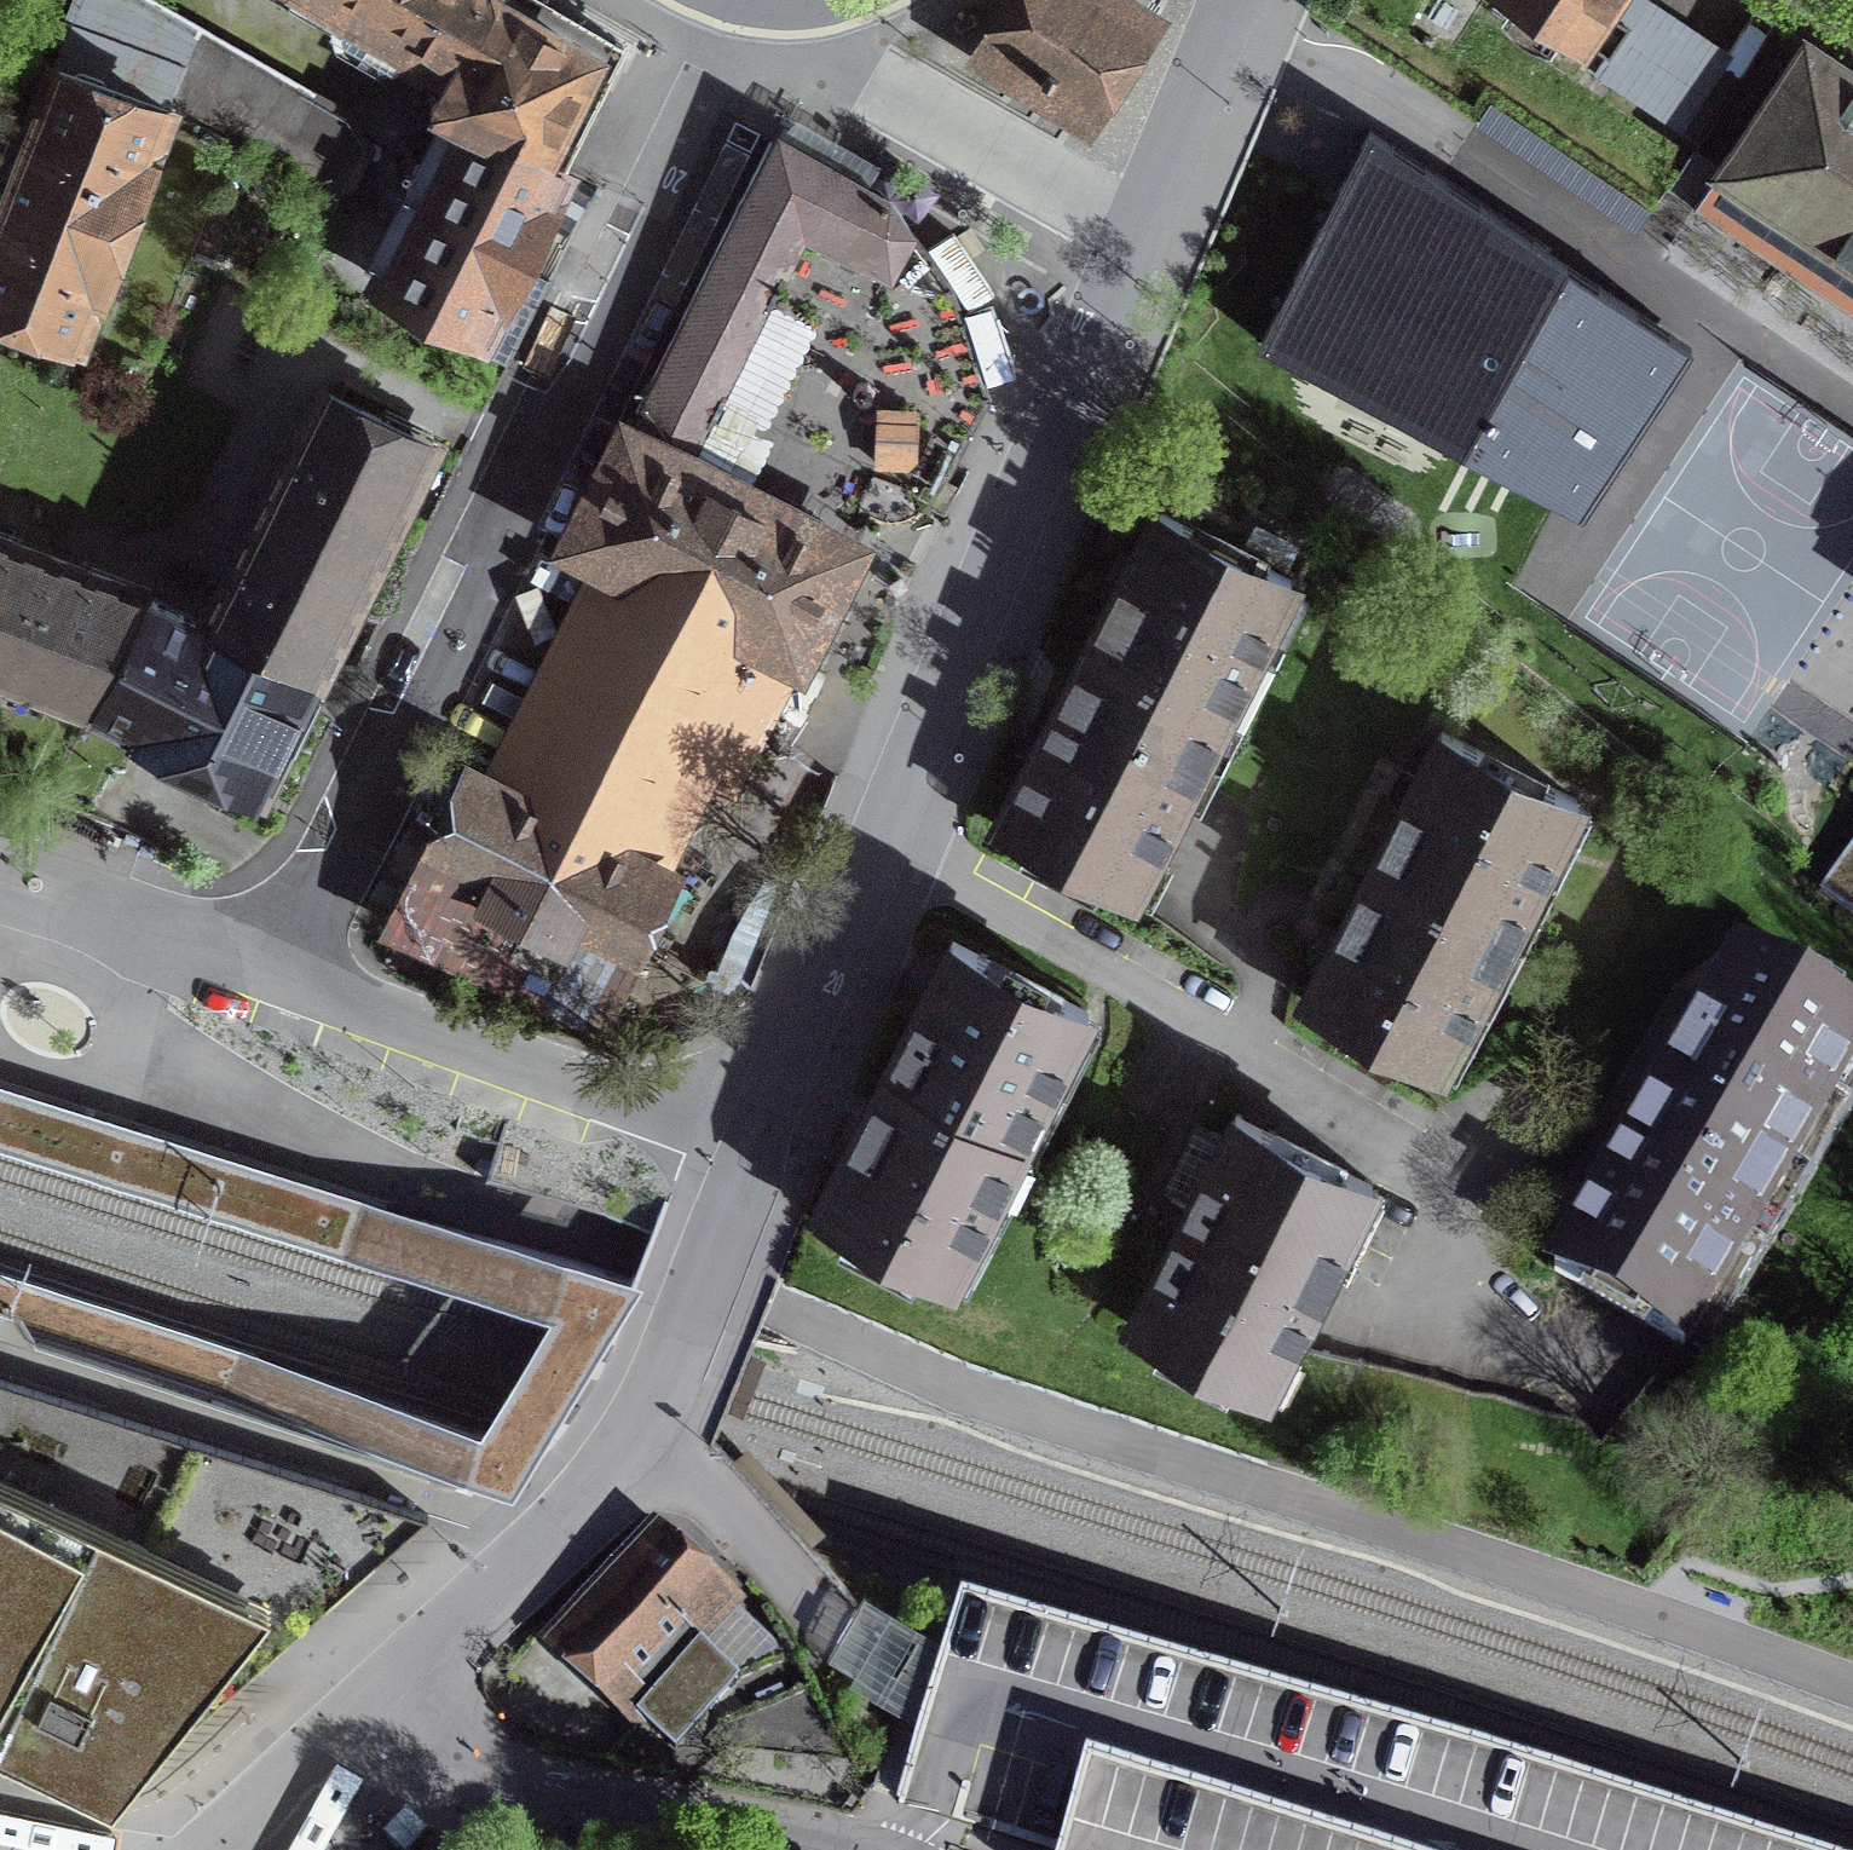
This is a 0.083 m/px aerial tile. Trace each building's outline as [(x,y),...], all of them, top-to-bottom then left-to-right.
[(51,68),(110,91),(145,0),(79,0),(51,68)] [(145,0),(110,91),(166,112),(195,29),(145,0)] [(446,76),(492,0),(316,0),(446,76)] [(446,76),(430,102),(460,120),(564,167),(625,47),(547,0),(492,0),(446,76)] [(1099,0),(1027,0),(992,51),(1086,110),(1103,85),(1141,28),(1099,0)] [(1583,49),(1615,0),(1509,0),(1583,49)] [(1600,65),(1672,113),(1717,47),(1646,0),(1643,0),(1600,65)] [(249,61),(195,29),(166,112),(215,130),(249,61)] [(1807,40),(1694,209),(1852,315),(1852,71),(1807,40)] [(281,79),(249,61),(215,130),(245,146),(281,79)] [(51,68),(0,200),(0,309),(78,339),(93,300),(102,303),(160,153),(151,150),(166,112),(110,91),(51,68)] [(312,96),(281,79),(245,146),(276,164),(312,96)] [(343,114),(312,96),(276,164),(305,177),(332,132),(343,114)] [(485,334),(564,167),(460,120),(379,281),(485,334)] [(1261,342),(1583,507),(1691,343),(1370,130),(1261,342)] [(365,151),(332,132),(305,177),(299,195),(332,213),(365,151)] [(877,505),(870,518),(885,523),(903,522),(920,514),(928,508),(932,500),(935,501),(988,399),(952,289),(889,198),(822,159),(770,142),(648,388),(721,425),(877,505)] [(1650,210),(1591,171),(1578,190),(1637,229),(1650,210)] [(721,425),(648,388),(636,411),(642,414),(632,433),(627,430),(570,544),(617,567),(507,789),(473,772),(395,930),(605,1024),(637,957),(631,954),(671,873),(662,868),(708,776),(734,789),(766,725),(829,601),(870,518),(877,505),(721,425)] [(430,442),(321,389),(206,623),(315,676),(430,442)] [(1091,644),(1223,710),(1291,576),(1160,509),(1118,592),(1091,644)] [(9,671),(53,558),(0,538),(0,667),(9,671)] [(94,703),(148,594),(53,558),(9,671),(94,703)] [(206,623),(148,594),(94,703),(103,707),(97,718),(202,770),(198,776),(237,795),(244,779),(260,787),(265,778),(276,775),(286,755),(281,743),(315,676),(206,623)] [(1223,710),(1091,644),(1042,740),(998,828),(1129,894),(1223,710)] [(1372,865),(1508,934),(1576,799),(1440,731),(1406,798),(1372,865)] [(1821,890),(1852,914),(1852,847),(1821,890)] [(1508,934),(1372,865),(1341,927),(1304,1000),(1440,1069),(1508,934)] [(883,1076),(1018,1145),(1088,1008),(952,939),(914,1014),(883,1076)] [(1791,1165),(1852,1061),(1852,1021),(1742,956),(1700,1027),(1663,1089),(1791,1165)] [(1018,1145),(883,1076),(853,1135),(813,1213),(949,1281),(1018,1145)] [(511,1496),(646,1282),(392,1204),(0,1079),(0,1142),(373,1262),(560,1322),(498,1426),(279,1354),(0,1264),(0,1336),(511,1496)] [(1791,1165),(1663,1089),(1608,1182),(1554,1273),(1678,1345),(1682,1349),(1684,1347),(1791,1165)] [(1370,1180),(1237,1113),(1179,1223),(1130,1324),(1264,1392),(1370,1180)] [(52,1496),(0,1471),(0,1609),(52,1496)] [(52,1496),(0,1609),(0,1747),(20,1757),(112,1799),(212,1672),(271,1597),(52,1496)] [(608,1590),(561,1641),(623,1697),(635,1685),(650,1698),(636,1713),(676,1749),(740,1679),(684,1628),(715,1594),(655,1539),(608,1590)] [(901,1800),(918,1806),(1058,1849),(1762,1849),(963,1601),(934,1694),(901,1800)]
